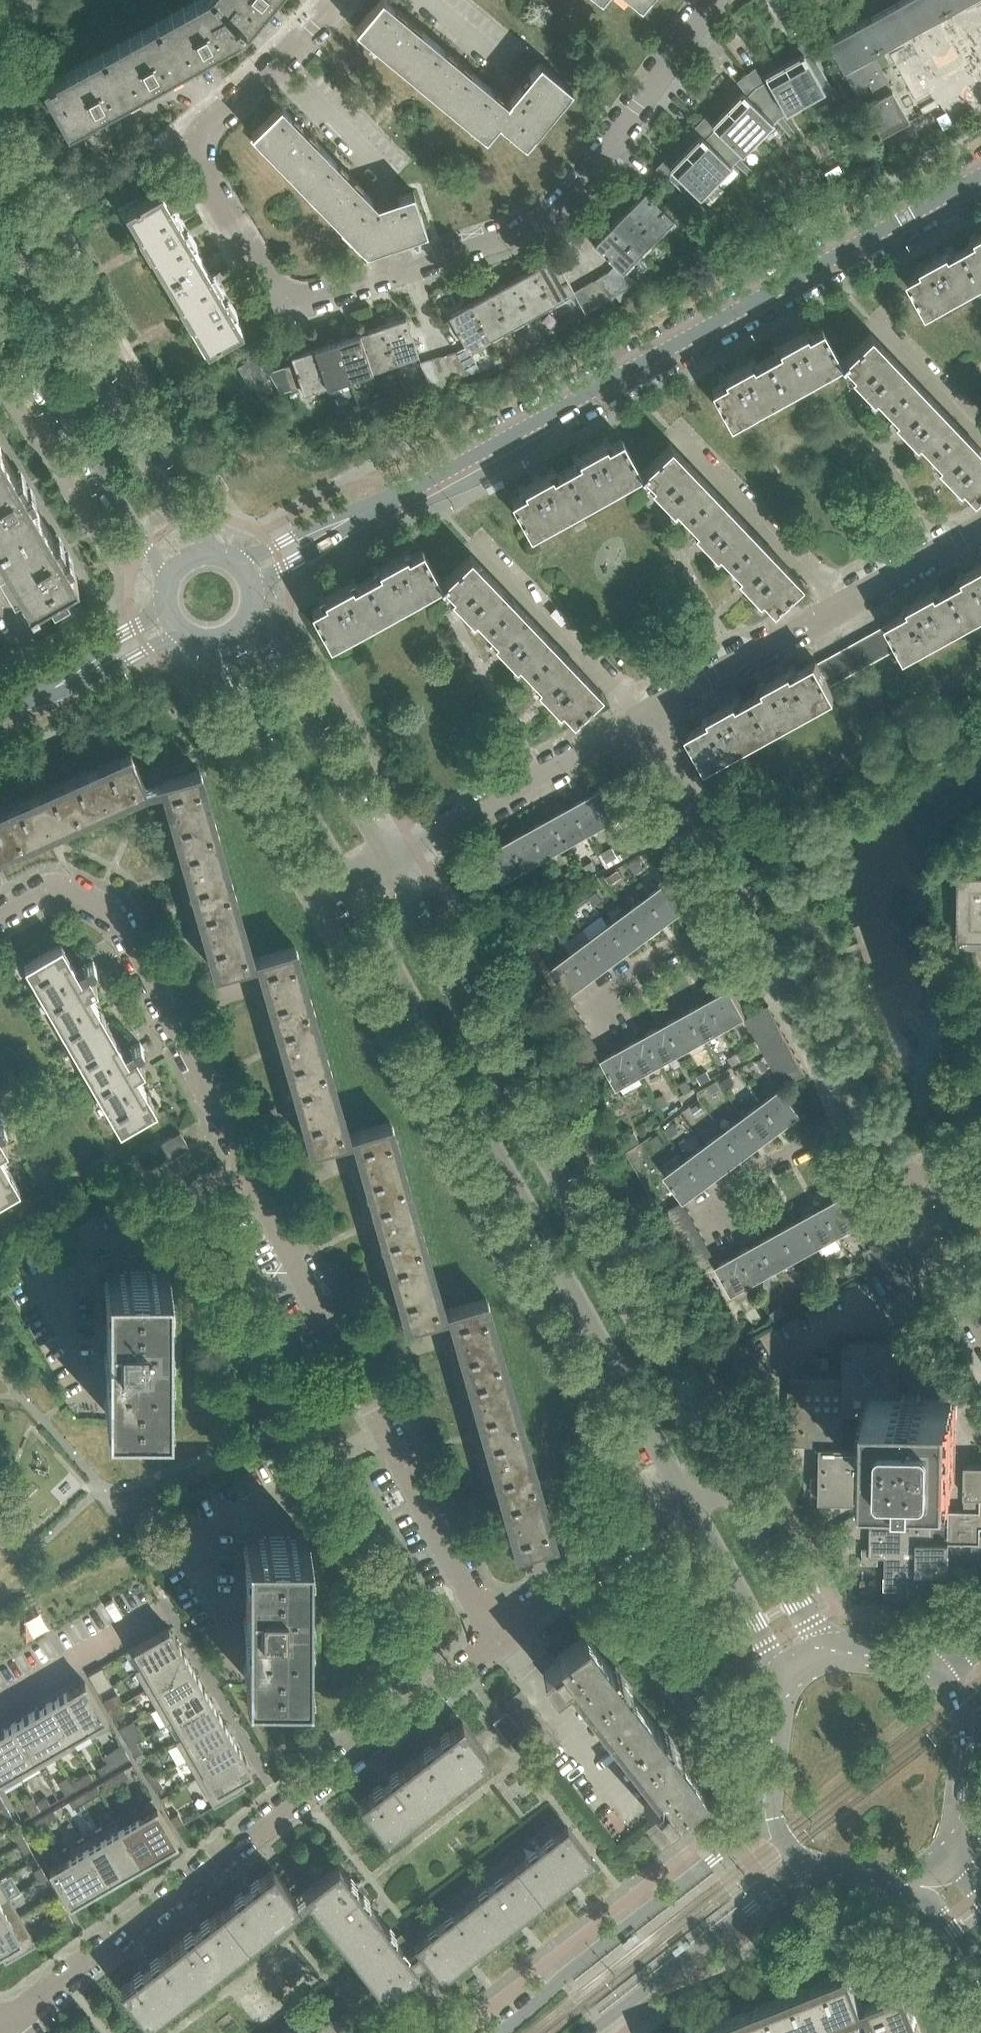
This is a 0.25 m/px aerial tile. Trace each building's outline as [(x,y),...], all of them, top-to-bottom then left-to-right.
[(243,32),(217,0),(195,0),(155,22),(180,68),(207,52),(210,58),(213,56),(218,53),(215,48),(243,32)] [(278,0),(217,0),(243,32),(269,1),(274,5),(278,0)] [(413,23),(385,0),(379,0),(355,28),(406,70),(432,39),(413,23)] [(963,0),(860,0),(868,16),(826,39),(855,91),(868,84),(877,99),(863,106),(881,137),(909,122),(870,51),(902,34),(898,27),(924,12),(928,19),(963,0)] [(180,68),(155,22),(101,52),(126,97),(154,82),(157,87),(159,86),(165,83),(162,78),(180,68)] [(482,80),(463,64),(432,39),(406,70),(455,111),(482,80)] [(831,87),(813,54),(808,44),(798,50),(800,54),(783,64),(806,102),(829,89),(834,97),(839,94),(834,85),(831,87)] [(126,97),(101,52),(48,82),(73,127),(100,112),(103,117),(105,116),(111,113),(108,107),(126,97)] [(525,143),(553,110),(571,88),(540,61),(507,101),(482,80),(455,111),(485,136),(498,121),(525,143)] [(806,102),(783,64),(766,73),(765,73),(766,75),(762,78),(757,71),(749,78),(780,117),(778,119),(790,135),(794,131),(782,116),(806,102)] [(780,117),(749,78),(741,84),(745,90),(742,94),(740,92),(740,93),(740,94),(726,108),(759,138),(778,119),(780,117)] [(928,111),(942,103),(940,98),(925,106),(928,111)] [(297,180),(327,152),(280,104),(251,133),(297,180)] [(759,138),(726,108),(713,122),(709,118),(702,126),(738,160),(736,162),(750,176),(754,172),(740,158),(759,138)] [(738,160),(702,126),(695,133),(698,137),(685,151),(716,181),(736,162),(738,160)] [(697,201),(716,181),(685,151),(671,165),(667,161),(659,169),(668,178),(695,203),(693,205),(700,212),(704,208),(697,201)] [(372,198),(352,178),(327,152),(297,180),(342,226),(372,198)] [(684,197),(666,180),(657,189),(675,206),(684,197)] [(202,260),(186,232),(184,230),(187,228),(181,218),(178,220),(160,189),(124,211),(166,281),(202,260)] [(673,220),(668,214),(675,206),(657,189),(650,197),(645,191),(627,209),(655,238),(673,220)] [(426,230),(413,191),(377,203),(372,198),(342,226),(365,250),(426,230)] [(655,238),(627,209),(609,227),(638,255),(655,238)] [(638,255),(609,227),(593,244),(614,264),(607,272),(605,273),(617,294),(616,295),(619,302),(641,290),(636,282),(623,270),(638,255)] [(977,236),(980,239),(966,247),(980,274),(980,234),(977,236)] [(966,247),(953,254),(950,250),(923,266),(925,269),(911,277),(929,311),(980,282),(980,274),(966,247)] [(574,291),(563,271),(555,256),(533,268),(553,303),(566,295),(573,292),(585,312),(596,306),(584,285),(574,291)] [(243,329),(231,310),(225,299),(227,297),(226,294),(221,287),(219,289),(202,260),(166,281),(207,350),(243,329)] [(553,303),(533,268),(512,280),(531,315),(553,303)] [(617,294),(605,273),(598,277),(609,298),(616,295),(617,294)] [(609,298),(598,277),(593,280),(605,301),(609,298)] [(531,315),(512,280),(490,292),(510,327),(531,315)] [(605,301),(593,280),(584,285),(596,306),(605,301)] [(510,327),(490,292),(470,303),(489,339),(510,327)] [(489,339),(470,303),(449,315),(466,346),(457,351),(455,351),(463,374),(466,372),(479,368),(469,350),(489,339)] [(419,354),(405,316),(382,325),(394,362),(419,354)] [(394,362),(382,325),(359,332),(371,370),(394,362)] [(840,360),(839,360),(821,327),(807,335),(805,331),(779,346),(778,346),(780,350),(766,358),(785,391),(840,360)] [(371,370),(359,332),(336,340),(349,378),(371,370)] [(916,381),(870,333),(846,356),(845,355),(839,360),(840,360),(841,362),(843,360),(853,371),(850,374),(863,387),(872,397),(875,394),(888,407),(916,381)] [(349,378),(336,340),(313,348),(326,385),(349,378)] [(326,385),(313,348),(291,355),(293,363),(283,367),(290,391),(300,387),(303,393),(326,385)] [(463,374),(455,351),(446,354),(453,377),(463,374)] [(446,354),(441,355),(449,378),(453,377),(446,354)] [(449,378),(441,355),(431,358),(438,382),(449,378)] [(238,365),(250,386),(266,376),(254,356),(238,365)] [(438,382),(431,358),(419,362),(427,384),(434,383),(438,382)] [(730,421),(785,391),(766,358),(753,365),(751,361),(733,371),(723,376),(725,380),(711,388),(730,421)] [(290,391),(283,367),(268,371),(280,394),(290,391)] [(469,381),(466,372),(463,374),(453,377),(456,385),(469,381)] [(451,387),(449,378),(438,382),(434,383),(437,391),(451,387)] [(272,388),(267,379),(254,386),(260,396),(272,388)] [(957,424),(939,406),(916,381),(888,407),(896,416),(893,419),(894,420),(907,433),(915,441),(918,439),(930,451),(957,424)] [(957,424),(930,451),(939,461),(936,464),(943,471),(950,479),(958,486),(961,484),(972,495),(980,487),(980,449),(957,424)] [(586,501),(632,475),(640,471),(640,470),(622,438),(607,446),(605,442),(578,457),(580,461),(567,468),(577,486),(586,501)] [(688,517),(715,491),(670,444),(646,466),(645,465),(640,470),(640,471),(641,472),(643,471),(654,481),(651,485),(664,499),(672,507),(675,504),(685,515),(688,517)] [(39,512),(5,455),(0,458),(0,535),(39,512)] [(586,501),(577,486),(567,468),(553,476),(551,472),(550,472),(524,487),(526,491),(511,499),(530,532),(586,501)] [(730,561),(757,535),(715,491),(688,517),(697,526),(694,529),(707,544),(715,552),(718,549),(730,561)] [(59,546),(39,512),(0,535),(0,584),(15,610),(28,602),(31,606),(37,602),(36,600),(48,592),(52,598),(68,589),(64,583),(77,576),(59,546)] [(800,580),(782,561),(757,535),(730,561),(740,571),(736,574),(737,575),(752,590),(758,597),(761,594),(772,606),(800,580)] [(385,612),(440,582),(440,581),(422,548),(408,556),(406,552),(378,568),(380,571),(367,579),(385,612)] [(515,601),(470,554),(446,577),(445,576),(440,581),(440,582),(441,583),(443,581),(454,592),(451,595),(467,612),(472,618),(476,615),(488,627),(515,601)] [(980,613),(980,565),(964,574),(966,578),(953,585),(971,619),(980,613)] [(330,643),(385,612),(367,579),(353,586),(351,582),(324,598),(326,602),(312,609),(330,643)] [(907,654),(971,619),(953,585),(939,593),(937,589),(919,599),(909,604),(912,608),(889,621),(889,622),(902,645),(907,654)] [(558,646),(540,627),(515,601),(488,627),(497,637),(494,640),(495,641),(507,654),(515,663),(519,660),(530,672),(558,646)] [(902,645),(889,622),(874,631),(887,654),(902,645)] [(887,654),(874,631),(864,636),(877,659),(887,654)] [(877,659),(864,636),(854,642),(867,665),(877,659)] [(867,665),(854,642),(843,648),(856,671),(867,665)] [(600,690),(582,671),(558,646),(530,672),(540,682),(537,685),(550,699),(558,708),(562,705),(573,717),(600,690)] [(856,671),(843,648),(833,653),(846,676),(856,671)] [(846,676),(833,653),(818,662),(831,685),(846,676)] [(831,685),(818,662),(817,660),(794,673),(792,669),(766,684),(765,684),(767,688),(754,695),(772,729),(836,694),(831,685)] [(719,758),(772,729),(754,695),(740,703),(738,699),(710,715),(712,718),(689,731),(695,741),(704,758),(708,764),(719,758)] [(704,758),(695,741),(684,747),(693,764),(704,758)] [(146,788),(141,777),(130,753),(64,783),(79,818),(146,788)] [(704,758),(693,764),(697,771),(708,764),(704,758)] [(704,783),(725,770),(719,758),(708,764),(697,771),(704,783)] [(216,830),(208,803),(199,770),(162,780),(179,840),(216,830)] [(710,793),(731,781),(725,770),(704,783),(710,793)] [(631,809),(615,780),(594,792),(611,823),(631,809)] [(79,818),(64,783),(6,808),(21,844),(79,818)] [(611,823),(594,792),(573,803),(590,834),(611,823)] [(590,834),(573,803),(552,815),(569,845),(590,834)] [(6,808),(0,811),(0,853),(21,844),(6,808)] [(643,832),(666,819),(660,809),(637,822),(643,832)] [(569,845),(552,815),(531,827),(547,857),(569,845)] [(648,843),(672,830),(666,819),(643,832),(648,843)] [(547,857),(531,827),(510,838),(527,868),(547,857)] [(233,890),(216,830),(179,840),(196,900),(233,890)] [(672,830),(648,843),(651,848),(675,835),(672,830)] [(527,868),(510,838),(488,850),(504,880),(527,868)] [(634,839),(626,843),(630,852),(639,847),(634,839)] [(619,856),(613,846),(601,852),(607,862),(619,856)] [(669,879),(692,866),(686,855),(663,868),(669,879)] [(644,868),(639,859),(629,864),(634,874),(644,868)] [(596,869),(591,860),(583,865),(587,874),(596,869)] [(610,885),(623,877),(618,870),(605,877),(610,885)] [(562,890),(556,880),(547,885),(553,895),(562,890)] [(687,907),(667,880),(648,894),(668,921),(687,907)] [(960,881),(960,921),(958,921),(958,947),(980,946),(980,880),(960,881)] [(253,961),(233,890),(196,900),(215,968),(214,968),(216,972),(253,961)] [(668,921),(648,894),(629,908),(649,935),(668,921)] [(581,906),(575,899),(567,905),(573,913),(581,906)] [(507,918),(499,905),(492,908),(500,922),(507,918)] [(649,935),(629,908),(609,923),(629,950),(649,935)] [(629,950),(609,923),(590,937),(610,964),(629,950)] [(610,964),(590,937),(571,952),(591,979),(610,964)] [(77,970),(71,959),(61,943),(24,964),(56,1019),(93,998),(90,992),(97,988),(89,973),(97,968),(93,961),(77,970)] [(312,1006),(294,946),(273,952),(276,964),(260,969),(274,1016),(312,1006)] [(591,979),(571,952),(551,966),(571,993),(591,979)] [(746,1016),(735,996),(729,986),(708,998),(725,1028),(746,1016)] [(551,1017),(575,1005),(569,994),(546,1007),(551,1017)] [(124,1052),(100,1010),(93,998),(56,1019),(88,1074),(124,1052)] [(725,1028),(708,998),(687,1010),(704,1041),(725,1028)] [(557,1027),(580,1014),(575,1005),(551,1017),(557,1027)] [(751,1028),(775,1016),(769,1005),(746,1018),(751,1028)] [(329,1066),(312,1006),(274,1016),(291,1077),(329,1066)] [(704,1041),(687,1010),(666,1021),(683,1052),(704,1041)] [(562,1037),(586,1024),(580,1014),(557,1027),(562,1037)] [(757,1038),(780,1025),(775,1016),(751,1028),(757,1038)] [(683,1052),(666,1021),(646,1033),(662,1063),(683,1052)] [(568,1047),(591,1034),(586,1024),(562,1037),(568,1047)] [(763,1049),(786,1036),(780,1025),(757,1038),(763,1049)] [(662,1063),(646,1033),(625,1044),(641,1074),(662,1063)] [(574,1057),(597,1044),(591,1034),(568,1047),(574,1057)] [(786,1036),(763,1049),(766,1055),(789,1042),(786,1036)] [(762,1048),(757,1039),(748,1044),(753,1053),(762,1048)] [(772,1065),(795,1052),(789,1042),(766,1055),(772,1065)] [(137,1074),(144,1069),(136,1054),(144,1050),(140,1043),(124,1052),(88,1074),(120,1129),(156,1108),(137,1074)] [(579,1067),(603,1054),(597,1044),(574,1057),(579,1067)] [(641,1074),(625,1044),(602,1057),(619,1086),(641,1074)] [(777,1075),(800,1062),(795,1052),(772,1065),(772,1066),(777,1075)] [(741,1061),(737,1053),(728,1057),(732,1066),(741,1061)] [(766,1055),(757,1061),(763,1071),(772,1066),(772,1065),(766,1055)] [(783,1086),(806,1073),(800,1062),(777,1075),(783,1086)] [(349,1137),(329,1066),(291,1077),(311,1148),(349,1137)] [(707,1071),(697,1076),(701,1084),(711,1079),(707,1071)] [(729,1074),(720,1080),(726,1089),(735,1083),(729,1074)] [(687,1079),(679,1084),(684,1093),(692,1089),(687,1079)] [(716,1080),(707,1085),(712,1093),(721,1088),(716,1080)] [(802,1113),(781,1086),(762,1100),(783,1127),(802,1113)] [(616,1102),(611,1093),(604,1097),(609,1106),(616,1102)] [(663,1094),(655,1098),(660,1108),(668,1104),(663,1094)] [(783,1127),(762,1100),(744,1114),(764,1141),(783,1127)] [(699,1104),(692,1109),(698,1116),(704,1110),(699,1104)] [(764,1141),(744,1114),(724,1129),(744,1156),(764,1141)] [(408,1182),(395,1138),(390,1121),(368,1127),(372,1140),(356,1144),(369,1192),(408,1182)] [(673,1123),(664,1129),(670,1137),(678,1131),(673,1123)] [(744,1156),(724,1129),(705,1143),(725,1170),(744,1156)] [(189,1147),(183,1136),(180,1131),(160,1143),(169,1158),(189,1147)] [(636,1133),(628,1137),(631,1143),(640,1139),(636,1133)] [(664,1143),(658,1134),(649,1140),(656,1149),(664,1143)] [(725,1170),(705,1143),(686,1158),(706,1185),(725,1170)] [(19,1187),(0,1154),(0,1198),(19,1187)] [(706,1185),(686,1158),(665,1173),(685,1200),(706,1185)] [(425,1242),(408,1182),(369,1192),(387,1253),(425,1242)] [(860,1222),(844,1193),(823,1205),(839,1234),(860,1222)] [(666,1224),(689,1211),(683,1200),(660,1213),(666,1224)] [(839,1234),(823,1205),(802,1216),(818,1245),(839,1234)] [(672,1234),(695,1221),(689,1211),(666,1224),(672,1234)] [(866,1235),(889,1222),(883,1212),(860,1225),(866,1235)] [(818,1245),(802,1216),(781,1228),(797,1257),(818,1245)] [(677,1244),(700,1231),(695,1221),(672,1234),(677,1244)] [(871,1245),(895,1232),(889,1222),(866,1235),(871,1245)] [(797,1257),(781,1228),(760,1240),(776,1269),(797,1257)] [(682,1254),(706,1241),(700,1231),(677,1244),(682,1254)] [(776,1269),(760,1240),(739,1251),(755,1280),(776,1269)] [(688,1264),(711,1251),(706,1241),(682,1254),(688,1264)] [(445,1313),(437,1284),(425,1242),(387,1253),(407,1323),(445,1313)] [(904,1248),(901,1243),(877,1256),(880,1261),(904,1248)] [(694,1274),(717,1261),(711,1251),(688,1264),(694,1274)] [(755,1280),(739,1251),(717,1263),(733,1293),(755,1280)] [(929,1293),(915,1269),(892,1282),(905,1306),(929,1293)] [(707,1279),(702,1270),(695,1274),(699,1283),(707,1279)] [(169,1413),(169,1317),(169,1271),(106,1271),(106,1320),(104,1320),(104,1341),(106,1341),(105,1394),(106,1413),(169,1413)] [(817,1297),(812,1289),(806,1292),(811,1300),(817,1297)] [(503,1357),(491,1315),(486,1296),(463,1303),(467,1316),(451,1320),(465,1368),(503,1357)] [(786,1314),(781,1306),(770,1312),(775,1320),(786,1314)] [(788,1425),(788,1444),(789,1444),(821,1444),(820,1482),(820,1494),(820,1499),(827,1500),(836,1500),(888,1501),(888,1471),(901,1471),(901,1473),(904,1473),(904,1471),(917,1472),(917,1473),(920,1473),(920,1472),(939,1472),(939,1474),(943,1474),(943,1472),(949,1472),(949,1466),(951,1466),(951,1463),(949,1463),(950,1443),(951,1443),(951,1440),(950,1440),(950,1427),(951,1428),(951,1424),(950,1424),(950,1405),(952,1405),(952,1402),(950,1402),(950,1396),(944,1395),(944,1394),(941,1394),(941,1395),(922,1395),(922,1393),(918,1393),(918,1395),(906,1395),(906,1393),(902,1393),(902,1395),(899,1395),(899,1384),(900,1370),(900,1357),(900,1343),(845,1342),(844,1377),(801,1376),(789,1376),(788,1425)] [(520,1418),(503,1357),(465,1368),(482,1429),(520,1418)] [(537,1478),(520,1418),(482,1429),(499,1489),(537,1478)] [(965,1462),(964,1509),(949,1509),(948,1525),(950,1541),(972,1542),(972,1549),(980,1549),(980,1533),(980,1526),(980,1463),(965,1462)] [(555,1540),(537,1478),(499,1489),(517,1550),(555,1540)] [(949,1564),(950,1541),(948,1525),(934,1525),(934,1509),(910,1508),(910,1501),(895,1501),(895,1516),(902,1517),(902,1524),(871,1523),(870,1547),(863,1547),(863,1563),(878,1563),(878,1556),(886,1556),(885,1587),(909,1587),(909,1595),(925,1595),(925,1579),(918,1579),(918,1572),(941,1572),(940,1590),(956,1591),(956,1564),(949,1564)] [(308,1678),(308,1585),(308,1536),(246,1536),(246,1585),(244,1585),(244,1606),(246,1606),(246,1678),(308,1678)] [(970,1610),(970,1599),(959,1599),(959,1610),(970,1610)] [(169,1627),(129,1650),(140,1668),(179,1646),(169,1627)] [(703,1785),(644,1710),(585,1634),(552,1659),(549,1655),(539,1662),(542,1667),(542,1668),(555,1684),(566,1675),(657,1793),(643,1804),(657,1821),(661,1825),(671,1818),(667,1813),(703,1785)] [(140,1668),(135,1670),(146,1688),(146,1689),(190,1663),(179,1646),(140,1668)] [(190,1663),(146,1689),(156,1706),(200,1681),(190,1663)] [(95,1670),(88,1674),(98,1693),(106,1688),(95,1670)] [(85,1681),(66,1692),(87,1727),(85,1728),(90,1736),(110,1725),(94,1697),(85,1681)] [(200,1681),(156,1706),(167,1725),(175,1720),(175,1719),(210,1699),(200,1681)] [(511,1711),(528,1698),(521,1689),(504,1702),(511,1711)] [(66,1692),(49,1702),(69,1737),(85,1728),(87,1727),(66,1692)] [(110,1696),(103,1700),(109,1710),(116,1706),(110,1696)] [(210,1699),(175,1719),(175,1720),(185,1736),(185,1737),(220,1717),(210,1699)] [(49,1702),(31,1712),(56,1756),(74,1745),(69,1737),(49,1702)] [(116,1706),(109,1710),(114,1720),(122,1716),(116,1706)] [(524,1728),(541,1715),(534,1706),(517,1719),(524,1728)] [(522,1729),(507,1710),(497,1718),(512,1737),(522,1729)] [(31,1712),(13,1723),(39,1766),(56,1756),(31,1712)] [(185,1736),(176,1740),(187,1759),(230,1734),(220,1717),(185,1737),(185,1736)] [(438,1795),(489,1755),(463,1721),(412,1761),(438,1795)] [(0,1730),(0,1740),(21,1776),(39,1766),(13,1723),(0,1730)] [(130,1731),(123,1735),(129,1745),(136,1741),(130,1731)] [(544,1754),(561,1740),(554,1732),(537,1745),(544,1754)] [(230,1734),(187,1759),(197,1777),(241,1752),(230,1734)] [(2,1787),(21,1776),(0,1740),(0,1783),(2,1787)] [(136,1741),(129,1745),(135,1755),(142,1751),(136,1741)] [(125,1751),(107,1762),(111,1769),(129,1758),(125,1751)] [(241,1752),(197,1777),(214,1806),(244,1788),(238,1778),(251,1770),(241,1752)] [(438,1795),(412,1761),(360,1801),(387,1835),(438,1795)] [(107,1762),(97,1768),(101,1775),(111,1769),(107,1762)] [(151,1767),(144,1771),(149,1780),(150,1781),(157,1776),(151,1767)] [(124,1769),(114,1775),(118,1782),(128,1776),(124,1769)] [(89,1772),(72,1782),(76,1790),(93,1779),(89,1772)] [(114,1775),(104,1780),(109,1787),(118,1782),(114,1775)] [(157,1776),(150,1781),(155,1791),(163,1786),(157,1776)] [(72,1782),(62,1788),(66,1795),(76,1790),(72,1782)] [(89,1789),(79,1795),(83,1802),(93,1796),(89,1789)] [(79,1795),(69,1801),(73,1808),(83,1802),(79,1795)] [(46,1797),(36,1803),(40,1810),(50,1804),(46,1797)] [(152,1798),(134,1808),(159,1851),(177,1841),(157,1806),(152,1798)] [(36,1803),(26,1808),(30,1816),(40,1810),(36,1803)] [(0,1808),(0,1812),(4,1819),(11,1815),(5,1805),(0,1808)] [(134,1808),(116,1818),(141,1861),(159,1851),(134,1808)] [(53,1810),(43,1815),(48,1823),(57,1817),(53,1810)] [(178,1813),(171,1817),(176,1827),(184,1823),(178,1813)] [(43,1815),(34,1821),(38,1828),(48,1823),(43,1815)] [(116,1818),(98,1828),(123,1872),(141,1861),(116,1818)] [(568,1879),(589,1863),(589,1864),(594,1860),(567,1826),(516,1866),(532,1885),(543,1900),(547,1897),(546,1896),(568,1879)] [(98,1828),(81,1839),(106,1882),(123,1872),(98,1828)] [(20,1831),(13,1835),(19,1845),(26,1841),(20,1831)] [(81,1839),(62,1849),(67,1858),(68,1857),(88,1892),(106,1882),(81,1839)] [(26,1841),(19,1845),(24,1855),(32,1851),(26,1841)] [(67,1858),(49,1868),(69,1903),(88,1892),(68,1857),(67,1858)] [(344,1942),(378,1915),(338,1864),(304,1891),(296,1898),(300,1903),(308,1896),(344,1942)] [(41,1866),(33,1870),(39,1880),(46,1876),(41,1866)] [(543,1900),(532,1885),(516,1866),(466,1905),(492,1940),(496,1936),(496,1935),(517,1919),(538,1902),(539,1903),(543,1900)] [(300,1903),(296,1898),(273,1869),(224,1907),(250,1941),(300,1903)] [(46,1876),(39,1880),(45,1889),(52,1885),(46,1876)] [(9,1898),(0,1882),(0,1903),(9,1898)] [(0,1903),(0,1926),(19,1915),(9,1898),(0,1903)] [(61,1901),(54,1905),(66,1926),(73,1922),(61,1901)] [(492,1940),(466,1905),(415,1945),(426,1959),(441,1979),(446,1975),(445,1975),(468,1957),(488,1941),(489,1942),(492,1940)] [(199,1981),(238,1951),(250,1941),(224,1907),(172,1947),(199,1981)] [(0,1926),(0,1953),(5,1962),(36,1944),(19,1915),(0,1926)] [(417,1966),(406,1952),(378,1915),(344,1942),(384,1993),(418,1966),(417,1966)] [(426,1959),(415,1945),(406,1952),(417,1966),(426,1959)] [(199,1981),(172,1947),(120,1987),(141,2013),(147,2021),(199,1981)] [(860,1996),(868,1993),(858,1969),(850,1972),(782,1999),(796,2032),(800,2032),(864,2007),(869,2005),(868,2003),(863,2005),(860,1996)] [(916,2019),(904,1988),(892,1993),(890,1988),(878,1993),(880,1998),(868,2002),(868,2003),(869,2005),(880,2032),(922,2032),(916,2019)] [(782,1999),(724,2022),(728,2032),(796,2032),(782,1999)] [(338,2026),(328,2012),(301,2032),(344,2032),(338,2026)] [(724,2022),(697,2032),(728,2032),(724,2022)]
